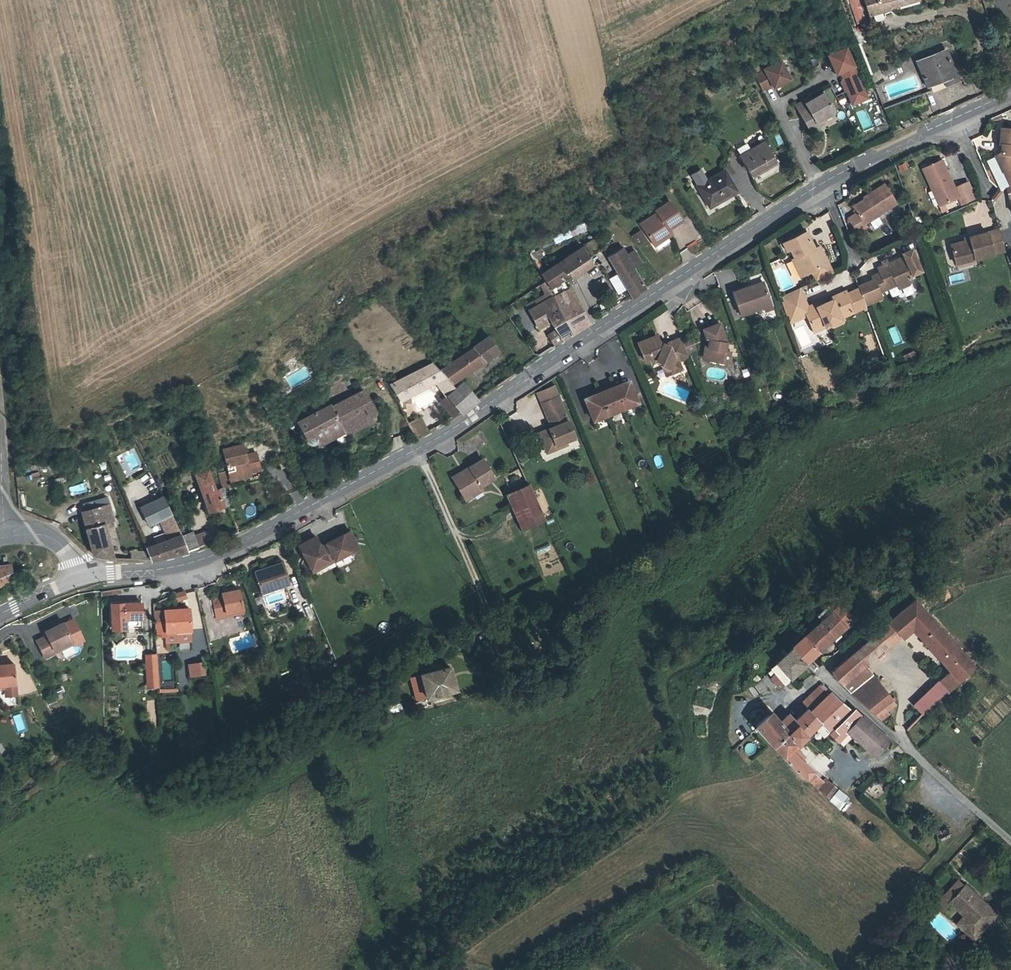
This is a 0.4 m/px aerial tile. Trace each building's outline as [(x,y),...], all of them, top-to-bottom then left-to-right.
[(859,0),(849,0),(856,23),(865,20),(859,0)] [(891,9),(890,7),(898,5),(897,2),(904,0),(865,0),(864,0),(869,15),(891,9)] [(891,9),(919,1),(919,0),(904,0),(897,2),(898,5),(890,7),(891,9)] [(851,101),(866,95),(847,48),(829,56),(836,74),(841,73),(843,78),(841,82),(845,91),(847,91),(851,101)] [(918,62),(929,91),(957,79),(946,50),(918,62)] [(755,75),(763,90),(773,86),(774,88),(791,80),(782,61),(765,69),(765,71),(755,75)] [(881,70),(885,76),(893,71),(889,64),(881,70)] [(811,130),(819,125),(817,121),(821,118),(834,111),(823,93),(811,100),(810,97),(796,105),(811,130)] [(866,95),(851,101),(852,105),(868,99),(866,95)] [(865,108),(855,113),(863,129),(873,125),(865,108)] [(1010,185),(1010,129),(1001,128),(999,144),(1001,144),(1000,153),(995,156),(1003,172),(1010,185)] [(971,139),(977,152),(987,147),(981,135),(971,139)] [(765,142),(740,156),(752,178),(777,164),(765,142)] [(922,169),(931,190),(936,188),(943,204),(944,203),(958,197),(962,205),(975,198),(968,181),(954,187),(942,160),(922,169)] [(710,208),(737,192),(725,170),(697,186),(710,208)] [(915,177),(907,180),(910,187),(918,184),(915,177)] [(863,204),(855,209),(857,212),(848,218),(857,233),(866,227),(865,224),(897,203),(884,184),(864,197),(863,200),(863,204)] [(936,188),(931,190),(939,206),(943,204),(936,188)] [(863,204),(863,200),(853,207),(855,209),(863,204)] [(641,224),(652,242),(669,230),(668,228),(682,220),(670,202),(656,211),(658,213),(641,224)] [(944,203),(943,204),(939,206),(942,212),(947,210),(944,203)] [(585,225),(573,230),(575,235),(587,230),(585,225)] [(998,229),(987,232),(993,254),(1004,251),(998,229)] [(575,235),(573,230),(554,239),(556,244),(575,235)] [(669,230),(652,242),(657,249),(667,242),(665,239),(672,234),(669,230)] [(640,231),(633,236),(632,236),(638,244),(646,239),(640,231)] [(811,271),(815,280),(830,274),(821,255),(819,255),(815,248),(814,248),(806,231),(786,241),(790,249),(794,258),(795,258),(804,275),(811,271)] [(956,264),(993,254),(987,232),(969,237),(969,240),(951,245),(956,264)] [(544,281),(549,288),(563,279),(564,281),(569,278),(571,277),(572,279),(591,266),(587,259),(589,258),(600,250),(594,240),(545,272),(542,275),(541,275),(544,281)] [(821,255),(830,274),(833,273),(820,246),(815,248),(819,255),(821,255)] [(627,288),(632,297),(644,289),(633,269),(634,268),(632,265),(640,264),(636,252),(627,254),(623,248),(608,257),(618,273),(627,288)] [(873,280),(858,286),(859,288),(865,305),(882,297),(880,292),(888,288),(887,286),(895,282),(896,284),(897,285),(902,288),(909,285),(911,279),(909,276),(921,271),(911,249),(902,253),(904,257),(888,264),(883,266),(878,268),(880,273),(872,276),(873,280)] [(530,255),(534,262),(538,261),(544,257),(540,250),(530,255)] [(795,258),(794,258),(792,259),(800,276),(804,275),(795,258)] [(545,272),(538,261),(534,262),(542,275),(545,272)] [(627,288),(618,273),(609,279),(618,294),(627,288)] [(563,279),(549,288),(552,294),(553,296),(565,317),(574,333),(574,332),(589,323),(576,299),(570,288),(569,288),(564,281),(563,279)] [(553,296),(544,281),(540,284),(546,294),(535,301),(537,305),(553,296)] [(740,315),(763,307),(771,305),(764,283),(752,287),(752,286),(732,293),(740,315)] [(859,288),(846,294),(855,312),(866,306),(865,305),(859,288)] [(797,289),(780,297),(788,321),(794,318),(795,320),(806,316),(812,328),(823,323),(825,327),(841,320),(841,318),(855,312),(846,294),(845,291),(831,298),(832,300),(824,303),(817,307),(815,304),(808,307),(802,295),(800,296),(797,289)] [(556,330),(563,340),(568,337),(574,333),(565,317),(553,296),(537,305),(535,301),(535,300),(526,305),(539,328),(551,321),(556,330)] [(703,329),(707,339),(709,340),(705,359),(728,364),(730,352),(725,351),(727,343),(719,323),(703,329)] [(823,323),(812,328),(814,332),(825,327),(823,323)] [(792,329),(801,349),(813,344),(804,324),(792,329)] [(558,343),(563,340),(556,330),(548,335),(555,345),(558,343)] [(662,365),(663,366),(669,368),(671,373),(682,368),(678,360),(688,356),(686,351),(683,343),(681,338),(665,345),(659,342),(657,336),(638,343),(646,361),(650,359),(652,363),(657,361),(662,363),(662,365)] [(441,369),(452,382),(459,377),(483,361),(484,361),(498,351),(488,337),(471,348),(441,369)] [(691,339),(683,343),(686,351),(695,347),(691,339)] [(913,352),(904,356),(908,363),(917,359),(913,352)] [(438,369),(433,363),(392,384),(401,400),(435,381),(446,396),(455,388),(450,383),(438,369)] [(669,368),(663,366),(667,375),(671,373),(669,368)] [(452,382),(450,383),(455,388),(462,382),(459,377),(452,382)] [(480,398),(494,387),(490,381),(476,393),(480,398)] [(638,402),(629,381),(584,399),(593,421),(638,402)] [(345,389),(342,382),(328,388),(331,396),(345,389)] [(455,388),(446,396),(460,412),(461,413),(469,406),(477,400),(462,382),(455,388)] [(542,403),(558,396),(554,386),(538,393),(542,403)] [(344,430),(345,433),(371,419),(369,416),(370,416),(372,416),(373,415),(374,414),(374,413),(375,412),(374,410),(363,390),(331,407),(344,430)] [(272,396),(262,403),(265,409),(276,402),(272,396)] [(458,413),(446,396),(441,401),(453,417),(458,413)] [(558,396),(542,403),(548,417),(550,416),(554,427),(552,428),(539,433),(544,445),(551,442),(554,444),(555,446),(566,442),(575,438),(558,396)] [(318,444),(344,430),(331,407),(330,405),(298,422),(309,442),(310,443),(312,444),(313,444),(314,444),(315,443),(316,442),(316,441),(318,444)] [(421,416),(408,423),(416,439),(429,432),(421,416)] [(372,421),(371,419),(345,433),(346,435),(372,421)] [(344,430),(318,444),(319,447),(345,433),(344,430)] [(551,442),(544,445),(547,453),(567,445),(566,442),(555,446),(554,444),(551,442)] [(226,465),(229,475),(231,485),(262,477),(256,453),(245,455),(243,445),(222,449),(226,465)] [(452,477),(463,496),(479,487),(494,478),(482,459),(452,477)] [(208,470),(196,475),(197,480),(209,511),(228,504),(222,488),(215,490),(208,470)] [(226,471),(218,473),(223,488),(231,485),(229,475),(227,476),(226,471)] [(197,480),(196,475),(177,483),(179,488),(197,480)] [(82,483),(69,487),(71,493),(84,489),(82,483)] [(529,485),(511,493),(526,527),(544,520),(529,485)] [(479,487),(463,496),(465,499),(481,490),(479,487)] [(182,535),(163,496),(141,507),(149,525),(160,520),(169,540),(154,546),(158,558),(188,551),(182,535)] [(108,505),(100,507),(104,522),(112,520),(108,505)] [(82,512),(93,555),(113,559),(104,522),(100,507),(82,512)] [(193,531),(182,535),(188,551),(198,548),(211,543),(207,531),(194,536),(193,531)] [(328,547),(322,550),(325,554),(330,552),(334,560),(358,547),(349,531),(326,543),(328,547)] [(299,545),(311,568),(327,560),(329,563),(334,560),(330,552),(325,554),(322,550),(320,546),(315,536),(299,545)] [(158,558),(154,546),(146,548),(147,552),(150,560),(158,558)] [(133,551),(133,559),(150,560),(147,552),(133,551)] [(313,572),(329,563),(327,560),(311,568),(313,572)] [(289,584),(282,563),(254,572),(262,595),(273,592),(273,589),(289,584)] [(13,578),(12,572),(11,564),(0,566),(0,585),(13,578)] [(216,618),(227,616),(226,613),(243,610),(239,589),(222,593),(222,596),(212,598),(216,618)] [(176,593),(175,594),(177,601),(182,599),(181,597),(185,595),(184,591),(176,593)] [(111,604),(112,629),(125,628),(125,618),(142,618),(141,603),(111,604)] [(909,628),(953,675),(943,685),(949,692),(974,670),(914,603),(899,616),(897,619),(881,633),(888,640),(892,636),(896,639),(909,628)] [(819,653),(854,622),(840,608),(806,639),(819,653)] [(189,609),(154,612),(156,638),(166,637),(166,643),(192,641),(189,609)] [(74,619),(64,624),(72,641),(74,645),(84,640),(74,619)] [(70,642),(72,641),(64,624),(63,623),(45,632),(47,635),(36,640),(45,658),(55,653),(54,650),(70,642)] [(879,634),(834,672),(837,682),(844,688),(891,648),(879,634)] [(806,639),(778,664),(790,679),(819,653),(806,639)] [(54,650),(55,653),(72,645),(70,642),(54,650)] [(188,661),(188,676),(205,675),(204,660),(188,661)] [(14,664),(0,665),(0,686),(5,685),(6,696),(17,695),(14,664)] [(409,701),(457,687),(448,665),(421,673),(421,675),(412,679),(414,686),(404,690),(409,701)] [(150,682),(159,681),(158,668),(146,668),(147,682),(150,682)] [(851,696),(883,723),(890,717),(888,714),(896,707),(873,678),(851,696)] [(813,707),(798,720),(792,715),(782,724),(773,714),(756,727),(757,728),(776,750),(791,737),(801,746),(823,724),(844,704),(836,696),(823,683),(805,697),(813,707)] [(844,704),(823,724),(841,740),(851,731),(863,719),(852,709),(850,710),(844,704)] [(851,731),(878,755),(891,743),(863,719),(851,731)] [(970,729),(980,739),(990,730),(981,719),(970,729)] [(780,755),(832,802),(841,793),(830,783),(827,784),(794,753),(801,746),(791,737),(776,750),(780,755)] [(848,812),(851,801),(841,799),(839,810),(848,812)] [(975,942),(997,918),(964,887),(949,904),(964,918),(957,926),(975,942)]
